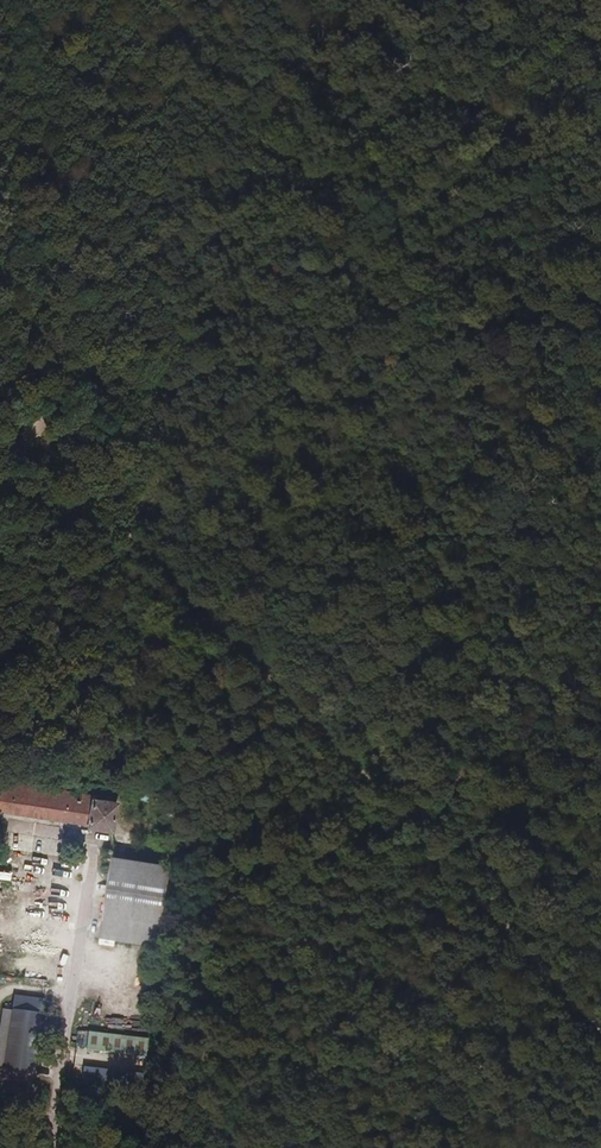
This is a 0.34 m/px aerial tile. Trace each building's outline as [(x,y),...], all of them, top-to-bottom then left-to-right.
[(110,831),(113,806),(90,803),(90,801),(0,788),(0,810),(87,823),(86,827),(110,831)] [(188,812),(189,802),(180,800),(178,811),(188,812)] [(45,854),(66,857),(68,844),(47,841),(45,854)] [(116,856),(128,858),(130,849),(118,847),(116,856)] [(13,872),(33,874),(35,855),(15,853),(13,872)] [(104,940),(163,949),(175,868),(116,860),(104,940)] [(38,867),(37,875),(54,878),(55,869),(38,867)] [(33,1084),(47,1000),(15,995),(13,1010),(5,1009),(0,1041),(0,1079),(33,1084)] [(86,1051),(146,1054),(147,1036),(87,1032),(86,1051)] [(75,1083),(142,1093),(144,1075),(78,1065),(75,1083)] [(10,1098),(11,1090),(0,1089),(0,1097),(10,1098)]
